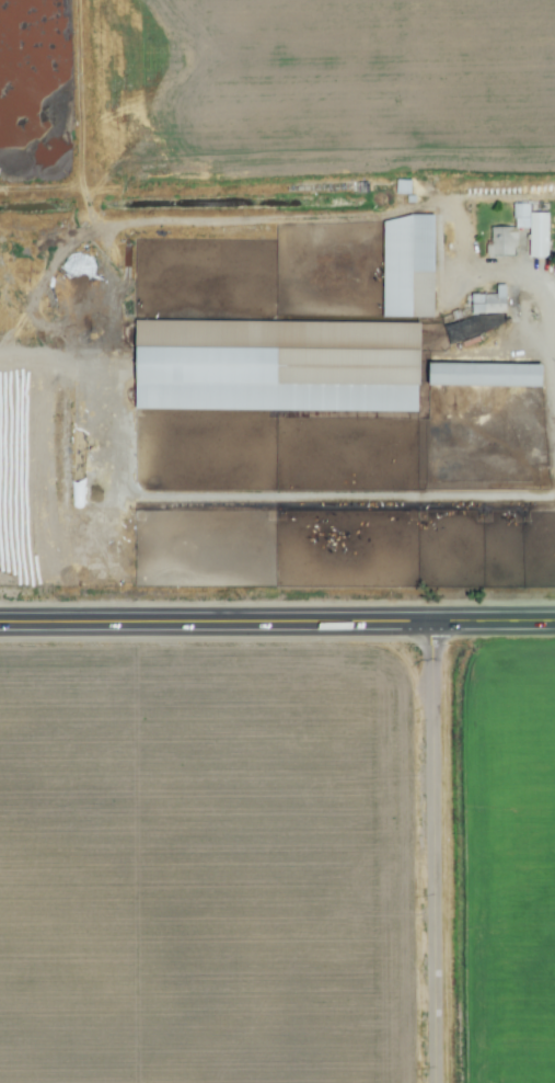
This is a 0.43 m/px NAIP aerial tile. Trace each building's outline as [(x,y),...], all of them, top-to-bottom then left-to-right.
[(549,215),(529,215),(529,207),(514,207),(514,220),(530,220),(530,260),(549,261),(549,215)] [(383,320),(435,320),(435,218),(384,218),(383,320)] [(487,259),(517,259),(517,229),(492,229),(492,247),(487,247),(487,259)] [(506,316),(506,287),(498,287),(498,296),(472,296),(472,316),(506,316)] [(135,412),(420,414),(420,325),(136,323),(135,412)] [(429,389),(543,389),(543,366),(429,366),(429,389)]
